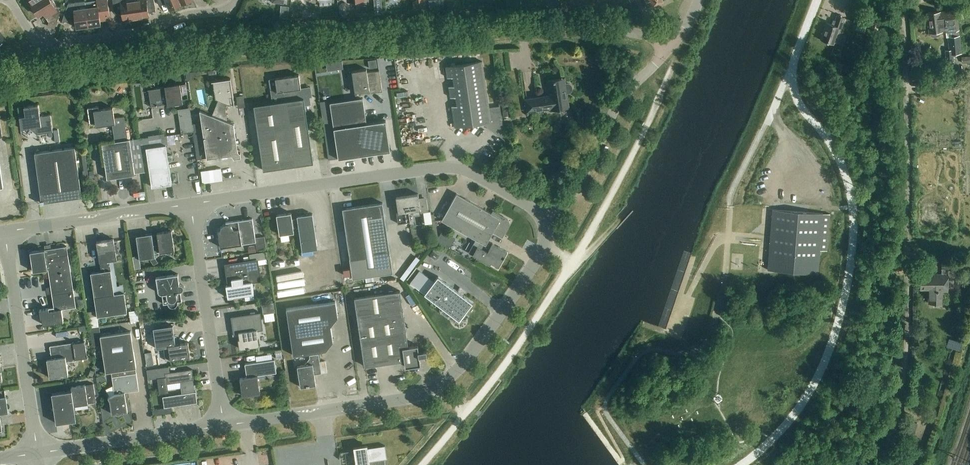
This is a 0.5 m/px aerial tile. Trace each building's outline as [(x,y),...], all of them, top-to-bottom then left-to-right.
[(33,4),(31,5),(39,16),(43,13),(49,22),(49,23),(56,25),(61,12),(57,11),(54,6),(56,5),(53,0),(51,0),(39,0),(33,4)] [(108,0),(97,0),(85,2),(86,8),(89,26),(101,25),(100,21),(110,19),(108,0)] [(134,0),(132,0),(126,1),(126,0),(113,0),(114,6),(121,5),(124,21),(136,20),(134,0)] [(136,20),(149,18),(147,4),(155,3),(154,0),(134,0),(136,20)] [(180,0),(166,0),(169,9),(181,4),(180,0)] [(443,0),(431,0),(429,0),(429,9),(444,8),(443,0)] [(89,26),(86,8),(85,2),(85,1),(79,2),(68,4),(62,22),(76,20),(77,28),(89,26)] [(342,3),(340,5),(340,11),(343,13),(346,13),(348,11),(348,5),(345,3),(342,3)] [(281,5),(280,17),(288,18),(289,6),(281,5)] [(927,13),(928,24),(958,20),(957,10),(940,12),(940,11),(927,13)] [(249,21),(252,15),(248,11),(243,11),(241,17),(244,21),(249,21)] [(856,13),(853,23),(866,28),(870,18),(856,13)] [(837,15),(834,25),(826,23),(820,40),(842,47),(846,37),(839,34),(845,18),(837,15)] [(958,20),(928,24),(929,34),(943,32),(943,31),(946,31),(946,35),(948,36),(949,50),(945,51),(946,63),(953,62),(953,55),(961,54),(958,20)] [(376,59),(368,60),(370,68),(377,67),(376,59)] [(449,87),(451,98),(456,97),(457,106),(452,107),(455,127),(482,123),(504,140),(505,143),(499,102),(499,107),(489,108),(482,61),(446,67),(448,78),(453,77),(454,86),(449,87)] [(911,66),(912,74),(920,73),(920,65),(911,66)] [(356,99),(330,103),(338,159),(391,151),(386,120),(367,123),(363,98),(361,98),(361,92),(369,91),(370,93),(383,92),(379,71),(367,73),(367,69),(352,71),(355,93),(356,99)] [(313,163),(304,98),(300,99),(298,89),(301,89),(299,75),(275,78),(269,79),(273,103),(254,105),(263,170),(313,163)] [(212,81),(212,82),(213,82),(216,98),(219,100),(212,115),(200,110),(207,159),(231,155),(234,158),(233,158),(234,159),(241,157),(240,153),(237,150),(238,150),(234,124),(227,121),(226,108),(228,103),(231,105),(230,98),(234,97),(231,78),(212,81)] [(525,99),(527,113),(551,109),(551,110),(569,108),(567,93),(569,93),(571,91),(572,89),(572,86),(570,84),(568,83),(565,84),(565,78),(547,81),(549,96),(525,99)] [(148,90),(150,107),(182,102),(179,85),(148,90)] [(25,116),(20,117),(21,129),(36,127),(37,134),(53,132),(50,115),(40,117),(38,105),(24,107),(25,116)] [(102,143),(107,179),(135,175),(130,139),(128,139),(124,117),(115,118),(113,108),(99,110),(99,107),(88,108),(90,124),(96,123),(96,126),(113,124),(116,141),(102,143)] [(190,108),(178,110),(181,133),(193,132),(190,108)] [(166,145),(165,135),(149,138),(150,147),(166,145)] [(146,147),(152,187),(172,184),(166,145),(150,147),(146,147)] [(35,153),(42,203),(82,197),(75,147),(35,153)] [(397,213),(398,224),(410,222),(409,212),(421,210),(421,213),(429,212),(427,200),(419,201),(418,194),(396,197),(398,213),(397,213)] [(442,220),(476,239),(486,245),(488,241),(495,229),(504,234),(509,224),(508,219),(493,211),(492,213),(457,194),(451,204),(447,202),(441,213),(445,215),(442,220)] [(342,209),(353,279),(393,273),(383,203),(342,209)] [(830,214),(773,210),(769,254),(774,255),(773,271),(818,274),(820,250),(827,251),(830,214)] [(299,227),(302,251),(318,249),(313,214),(309,214),(309,212),(305,212),(305,215),(297,216),(297,219),(292,219),(291,213),(277,215),(279,235),(294,233),(293,228),(299,227)] [(255,242),(257,250),(267,249),(265,237),(256,238),(253,219),(226,222),(226,224),(224,225),(222,227),(220,230),(220,232),(218,233),(221,248),(255,242)] [(157,233),(157,235),(152,236),(152,233),(136,236),(140,260),(155,257),(155,253),(160,252),(160,253),(175,250),(172,231),(157,233)] [(437,240),(448,246),(452,238),(442,233),(437,240)] [(103,271),(91,273),(97,317),(127,313),(124,293),(114,294),(111,270),(109,260),(117,259),(116,252),(118,252),(117,244),(115,245),(114,239),(97,242),(100,262),(101,262),(103,271)] [(486,245),(476,239),(468,252),(490,265),(491,263),(499,267),(503,258),(504,259),(505,256),(507,251),(488,241),(486,245)] [(48,269),(50,283),(72,280),(67,246),(30,252),(33,272),(48,269)] [(268,259),(267,252),(250,254),(250,260),(258,259),(258,260),(261,260),(268,259)] [(231,280),(232,285),(226,285),(228,298),(254,294),(252,281),(251,282),(250,277),(259,275),(257,263),(227,268),(229,280),(231,280)] [(410,283),(424,294),(459,320),(473,303),(438,276),(434,281),(417,268),(408,280),(411,282),(410,283)] [(182,302),(181,292),(183,291),(184,289),(183,286),(182,285),(180,284),(178,274),(156,277),(158,291),(159,293),(160,294),(162,294),(163,304),(168,304),(169,306),(170,307),(172,308),(175,308),(176,306),(178,305),(178,302),(182,302)] [(942,291),(948,291),(948,274),(921,275),(921,289),(930,289),(930,304),(943,304),(942,291)] [(279,280),(280,286),(307,283),(306,277),(279,280)] [(72,280),(50,283),(54,307),(40,309),(41,318),(43,318),(43,325),(64,322),(62,309),(76,307),(72,280)] [(404,361),(405,367),(421,365),(419,356),(427,355),(426,350),(419,351),(418,345),(408,347),(400,291),(354,298),(364,367),(404,361)] [(274,302),(262,304),(263,314),(275,312),(274,302)] [(286,309),(293,356),(326,351),(333,342),(331,326),(338,318),(336,302),(286,309)] [(139,321),(137,311),(129,312),(131,322),(139,321)] [(257,331),(263,330),(261,312),(231,317),(233,335),(237,334),(240,349),(248,348),(250,348),(250,347),(259,346),(257,331)] [(169,347),(171,360),(190,357),(188,343),(176,344),(173,325),(153,328),(156,349),(169,347)] [(108,397),(110,401),(112,414),(116,413),(117,415),(121,413),(128,412),(125,393),(139,390),(136,368),(131,331),(101,336),(99,327),(89,328),(92,347),(102,346),(106,373),(111,372),(114,394),(108,397)] [(52,359),(47,359),(50,378),(68,375),(66,362),(76,361),(76,360),(87,358),(85,342),(74,343),(50,346),(52,359)] [(298,374),(298,375),(298,379),(299,380),(301,388),(316,385),(314,372),(321,371),(321,374),(327,373),(325,361),(320,362),(319,354),(309,356),(310,358),(304,365),(297,366),(298,374)] [(247,377),(240,378),(243,396),(260,393),(258,375),(277,373),(275,360),(245,364),(247,377)] [(163,397),(164,408),(197,403),(196,392),(194,392),(192,380),(194,380),(192,369),(165,373),(166,377),(157,378),(159,394),(168,393),(167,384),(180,382),(182,394),(163,397)] [(52,394),(56,424),(76,421),(74,406),(88,403),(85,385),(71,387),(72,391),(52,394)] [(9,413),(6,397),(0,398),(0,414),(9,413)] [(901,434),(903,434),(901,441),(911,444),(916,431),(903,427),(901,434)] [(369,461),(387,459),(385,446),(367,448),(367,445),(354,447),(356,464),(370,464),(369,461)]
